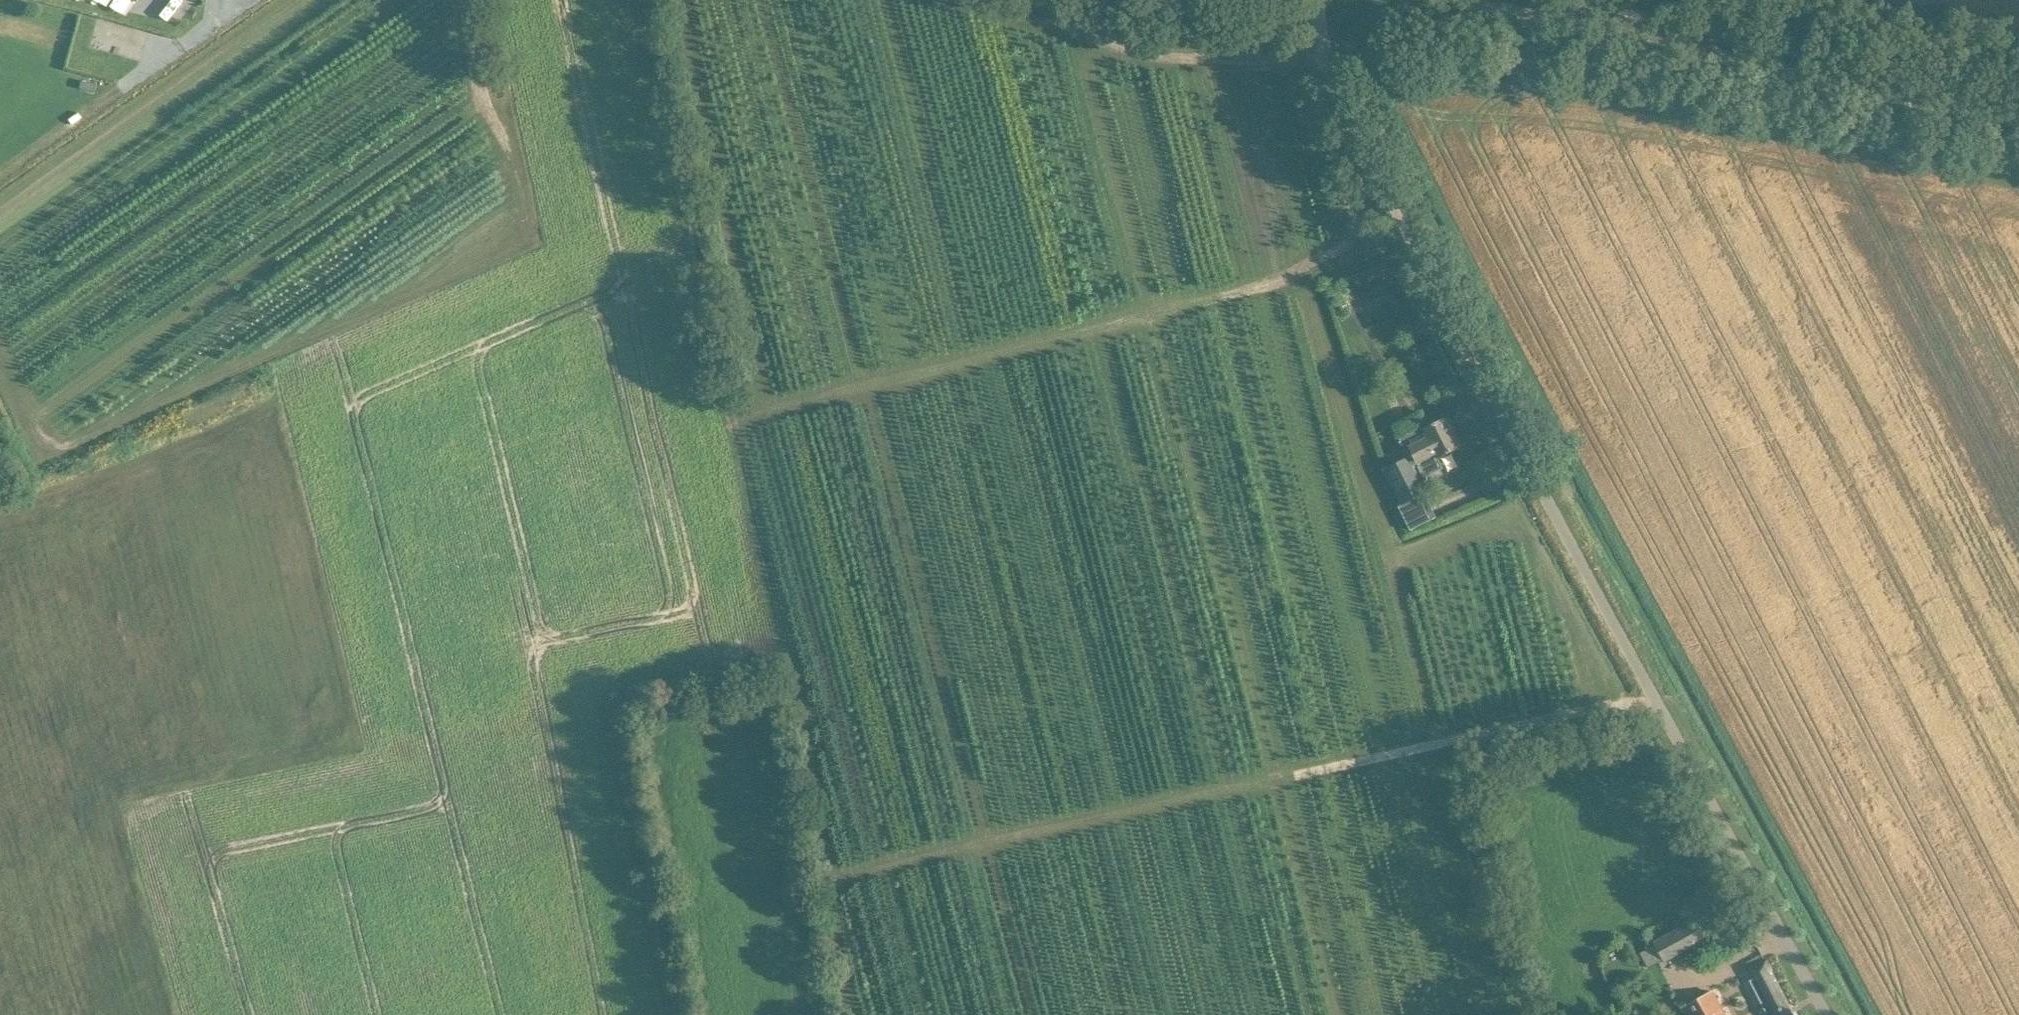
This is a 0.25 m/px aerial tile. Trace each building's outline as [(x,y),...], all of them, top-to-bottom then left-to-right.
[(1382,469),(1383,471),(1394,492),(1401,506),(1423,495),(1416,481),(1443,468),(1441,464),(1438,459),(1459,448),(1460,447),(1445,417),(1423,428),(1428,439),(1409,449),(1412,454),(1397,462),(1382,469)] [(1653,944),(1664,962),(1707,937),(1696,918),(1653,944)] [(1768,1014),(1794,1014),(1766,960),(1751,968),(1756,977),(1750,980),(1768,1014)] [(1686,1014),(1726,1014),(1711,990),(1681,1007),(1686,1014)]
